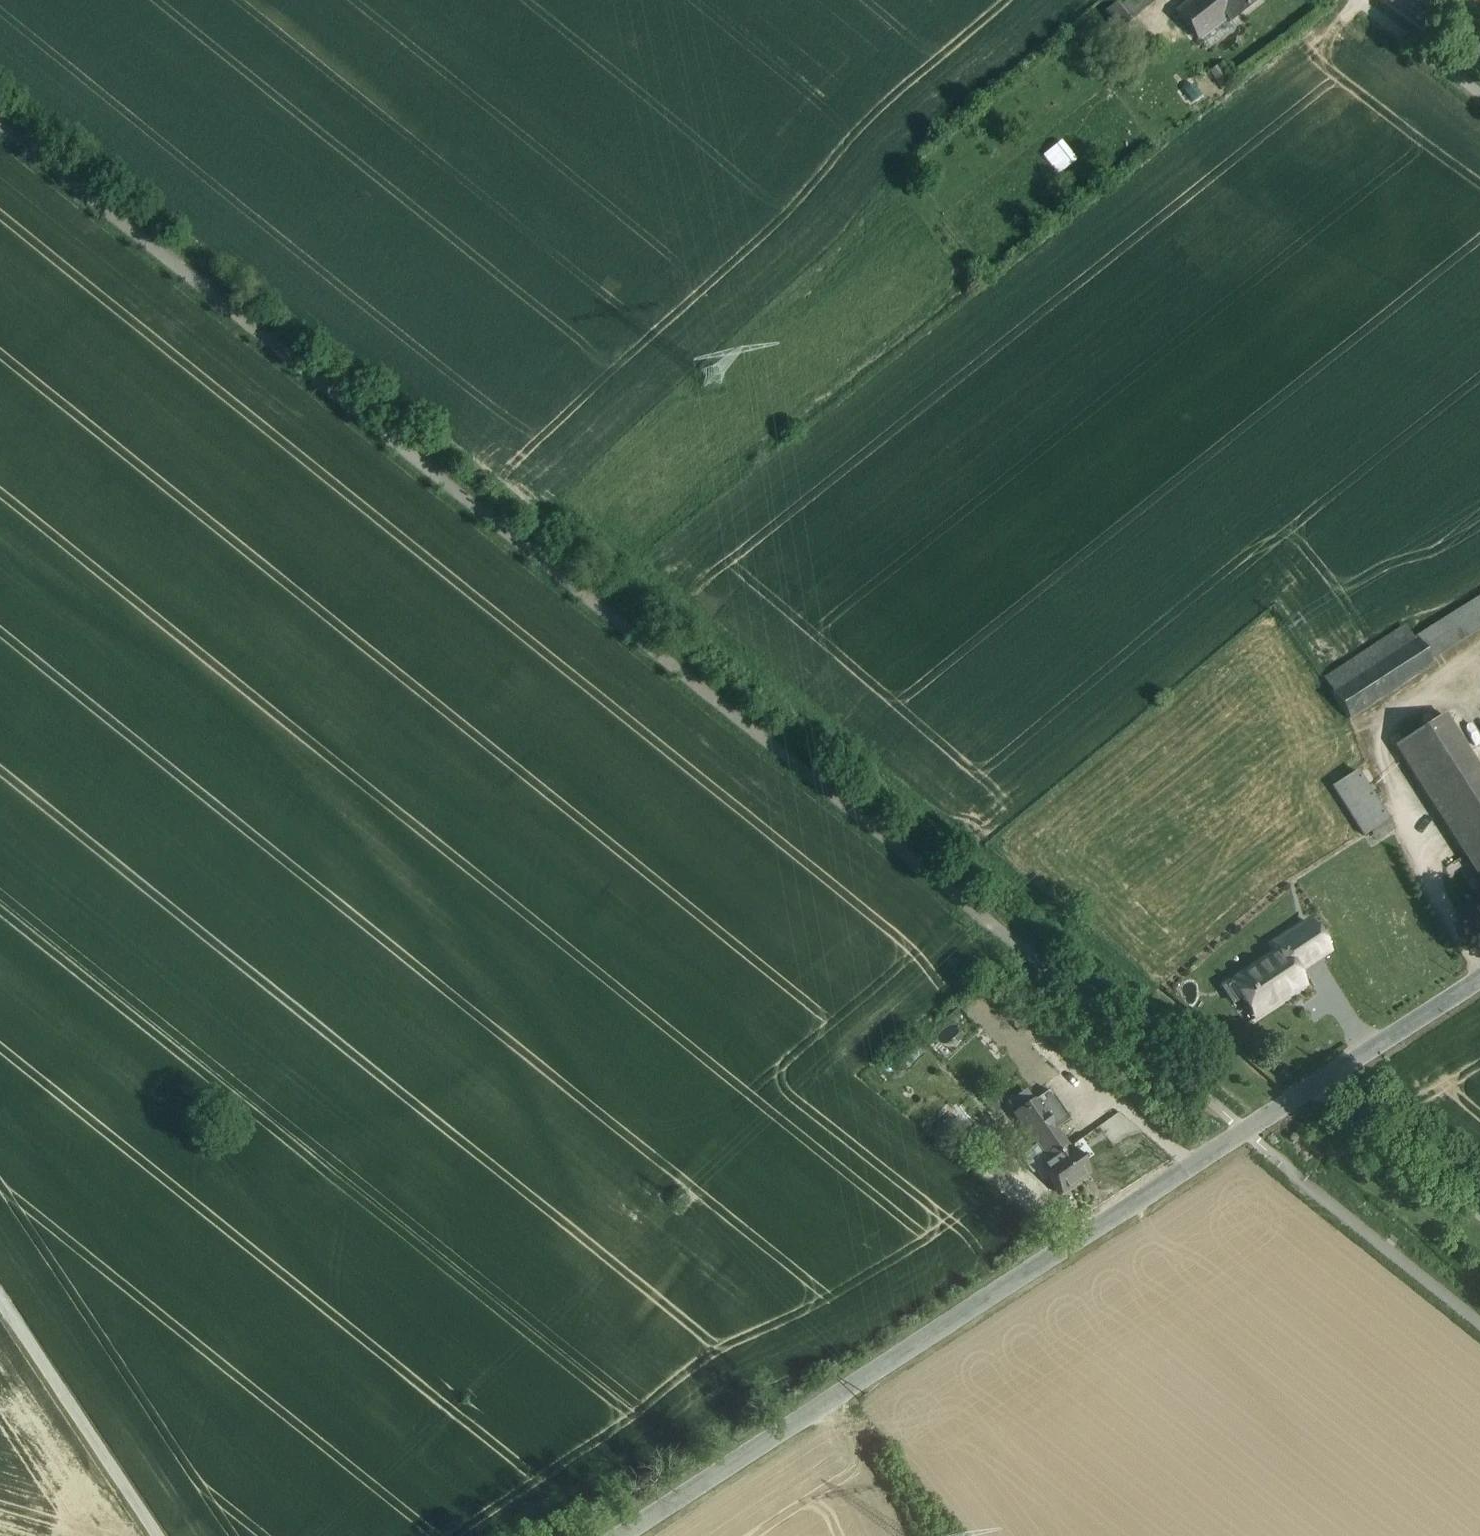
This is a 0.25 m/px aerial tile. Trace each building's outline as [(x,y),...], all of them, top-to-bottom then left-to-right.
[(1142,13),(1153,5),(1149,0),(1131,0),(1142,13)] [(1176,13),(1197,40),(1225,18),(1229,23),(1257,1),(1256,0),(1192,0),(1176,13)] [(1060,139),(1042,154),(1059,174),(1077,159),(1060,139)] [(1426,643),(1443,669),(1479,645),(1479,608),(1426,643)] [(1415,639),(1332,692),(1349,719),(1432,666),(1415,639)] [(1444,715),(1395,746),(1467,859),(1479,850),(1479,771),(1444,715)] [(1376,773),(1345,791),(1378,838),(1407,825),(1376,773)] [(1467,859),(1479,879),(1479,850),(1467,859)] [(1310,924),(1276,946),(1289,966),(1323,944),(1310,924)] [(1280,955),(1242,980),(1239,976),(1221,988),(1233,1006),(1242,1000),(1246,1005),(1245,1008),(1248,1012),(1251,1013),(1253,1017),(1302,985),(1289,966),(1276,946),(1275,947),(1280,955)] [(1049,1091),(1015,1115),(1036,1145),(1049,1163),(1041,1169),(1060,1196),(1089,1176),(1070,1148),(1068,1149),(1055,1130),(1070,1120),(1049,1091)]
